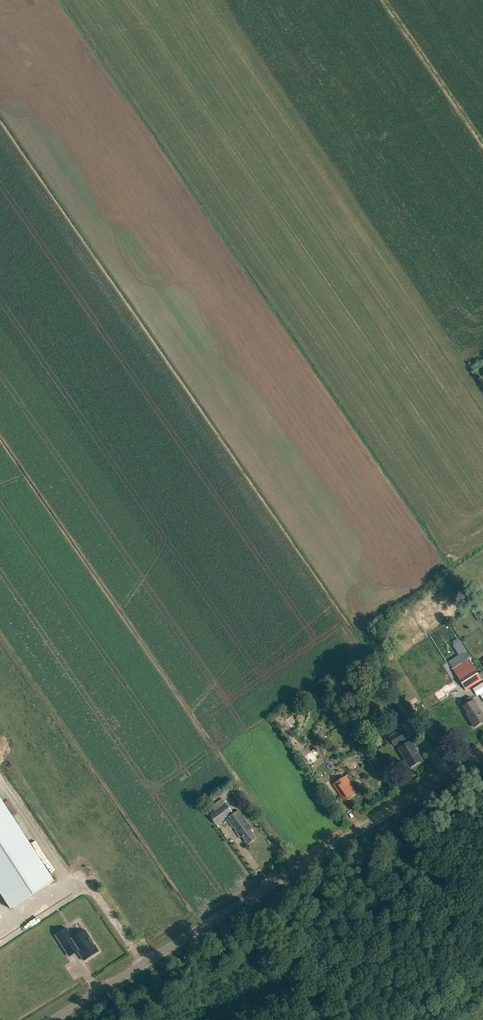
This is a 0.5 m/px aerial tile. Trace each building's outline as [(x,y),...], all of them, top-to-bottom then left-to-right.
[(482,618),(482,615),(479,608),(473,612),(479,621),(482,618)] [(465,690),(481,680),(468,659),(452,668),(457,677),(465,690)] [(472,689),(477,696),(482,692),(482,682),(472,689)] [(482,721),(482,717),(476,704),(474,699),(463,705),(467,712),(466,713),(474,727),(482,721)] [(400,730),(390,736),(395,745),(397,743),(400,748),(398,749),(409,767),(421,760),(415,749),(416,748),(411,741),(406,744),(403,740),(405,739),(400,730)] [(367,761),(371,768),(376,764),(372,758),(367,761)] [(344,801),(355,794),(354,792),(356,790),(346,775),(333,784),(344,801)] [(54,883),(0,792),(0,894),(9,909),(54,883)] [(209,815),(216,824),(221,821),(232,813),(226,803),(209,815)] [(252,828),(239,810),(227,819),(233,827),(234,827),(236,830),(235,831),(240,837),(242,836),(247,844),(256,838),(250,830),(252,828)] [(55,935),(65,950),(69,957),(77,951),(84,961),(99,951),(85,930),(73,938),(66,928),(55,935)]
